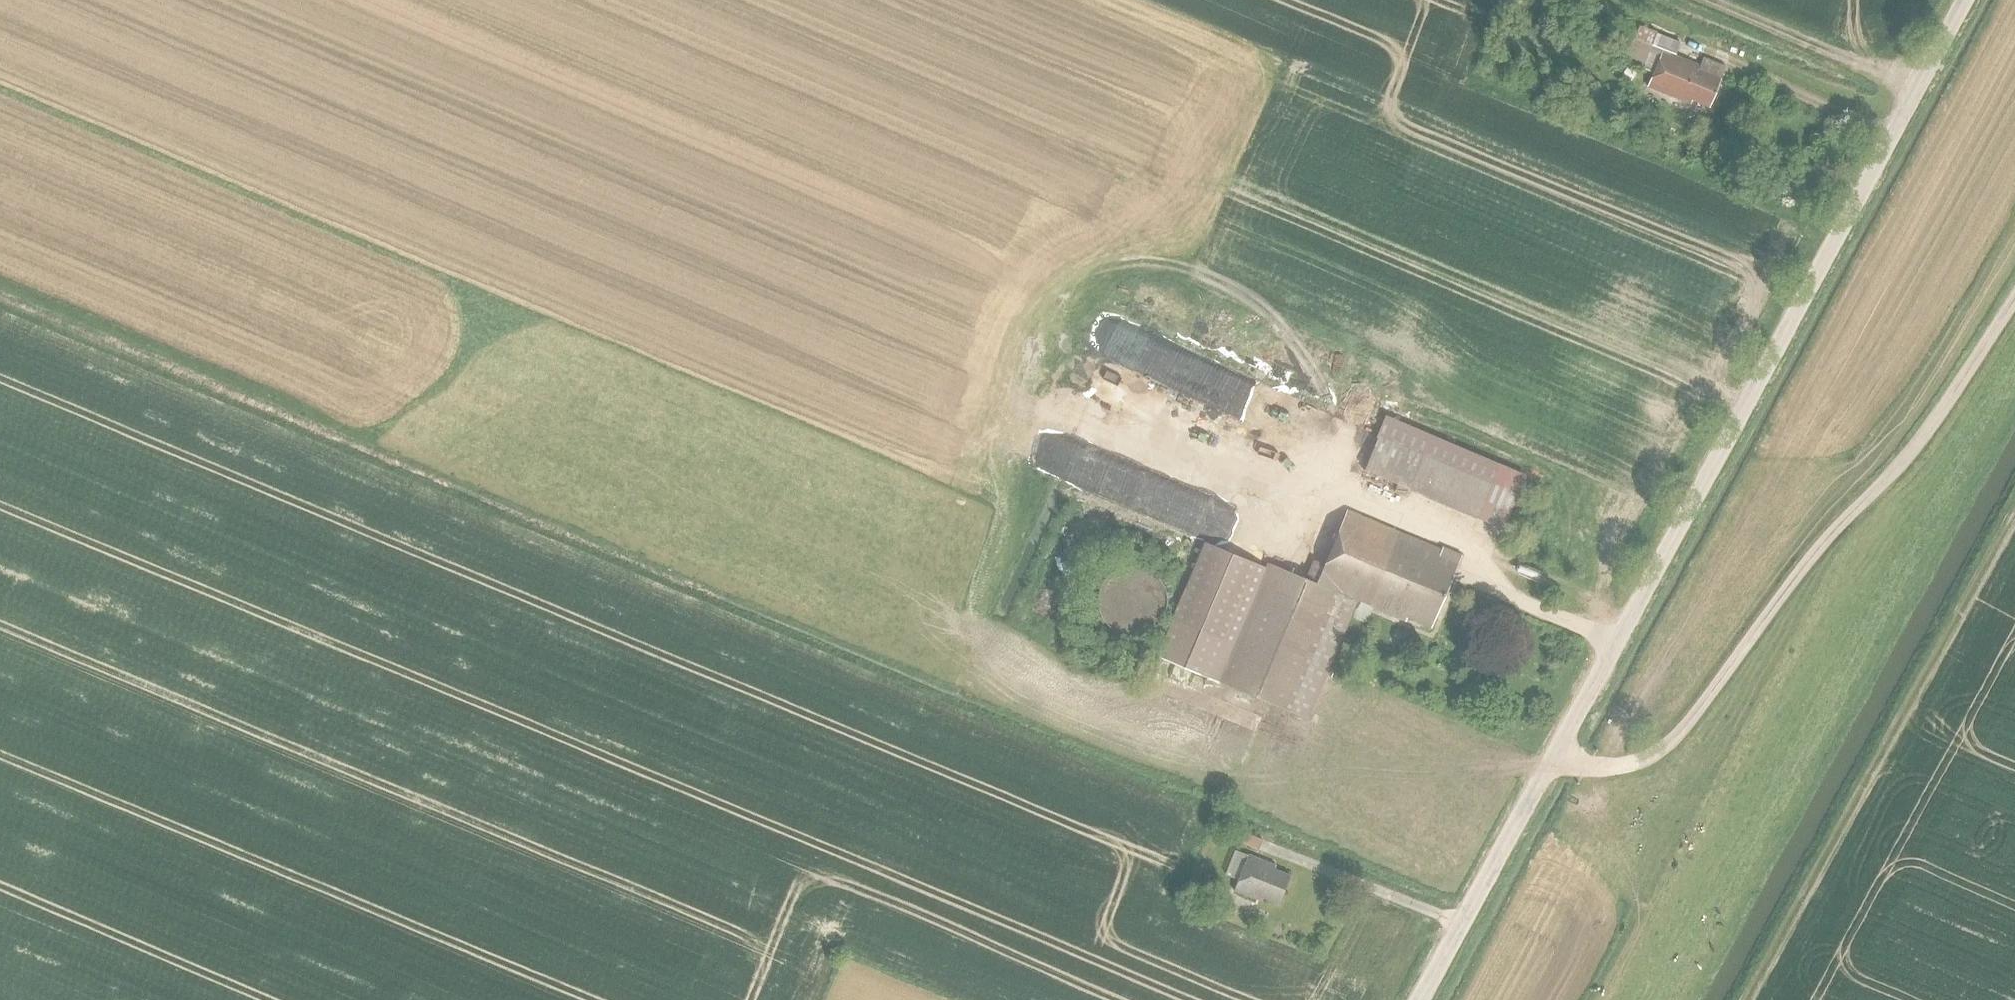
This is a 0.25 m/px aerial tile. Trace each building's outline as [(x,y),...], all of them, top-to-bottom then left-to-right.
[(1666,51),(1677,55),(1683,40),(1647,25),(1632,60),(1658,71),(1666,51)] [(1715,107),(1727,80),(1723,79),(1701,69),(1702,66),(1677,55),(1666,51),(1658,71),(1652,85),(1694,104),(1696,99),(1715,107)] [(1706,58),(1702,66),(1701,69),(1723,79),(1728,68),(1706,58)] [(1244,375),(1131,330),(1119,359),(1233,403),(1244,375)] [(1298,471),(1057,390),(1045,424),(1287,505),(1298,471)] [(1386,423),(1363,478),(1500,535),(1523,480),(1386,423)] [(1437,624),(1464,557),(1353,513),(1324,584),(1208,538),(1159,658),(1294,713),(1345,587),(1437,624)] [(1150,574),(1139,570),(1125,570),(1114,575),(1108,579),(1101,589),(1097,606),(1101,620),(1108,630),(1114,634),(1126,639),(1135,639),(1147,636),(1161,625),(1167,609),(1166,594),(1161,583),(1150,574)] [(1279,905),(1289,876),(1273,871),(1275,865),(1247,855),(1235,890),(1279,905)]
